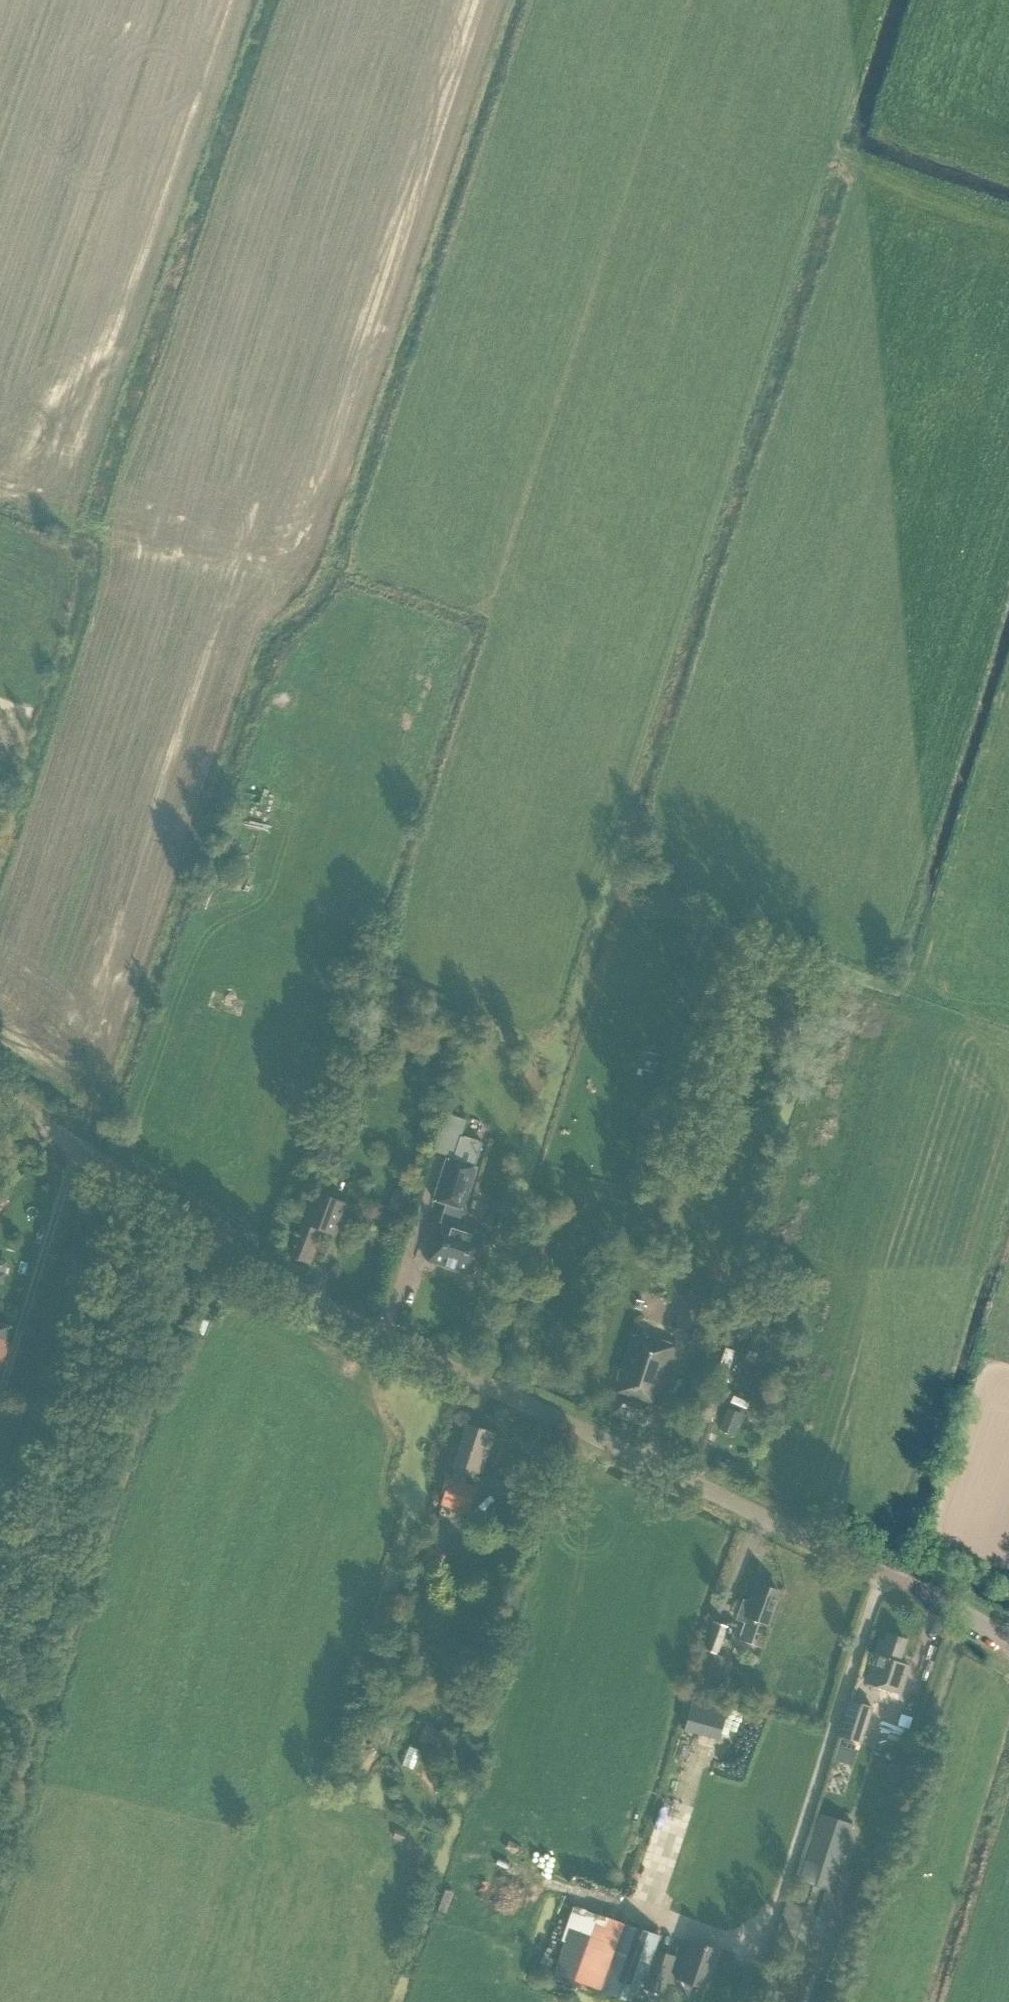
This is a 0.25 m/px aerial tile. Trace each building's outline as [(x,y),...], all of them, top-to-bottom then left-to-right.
[(397,1036),(401,1024),(387,1019),(382,1032),(397,1036)] [(645,1063),(657,1066),(660,1055),(648,1052),(645,1063)] [(470,1275),(483,1233),(458,1225),(462,1211),(464,1212),(478,1168),(446,1158),(432,1200),(445,1204),(439,1223),(426,1261),(470,1275)] [(337,1235),(348,1205),(311,1191),(304,1209),(307,1210),(303,1222),(302,1222),(290,1255),(306,1261),(308,1255),(313,1256),(323,1230),(337,1235)] [(389,1235),(394,1222),(375,1215),(370,1228),(389,1235)] [(706,1298),(690,1293),(686,1292),(676,1324),(700,1332),(711,1299),(706,1298)] [(10,1327),(0,1324),(0,1370),(5,1354),(1,1353),(10,1327)] [(701,1354),(706,1337),(690,1332),(685,1348),(701,1354)] [(646,1338),(633,1334),(614,1391),(619,1393),(612,1413),(644,1424),(651,1404),(656,1406),(658,1399),(675,1345),(647,1336),(646,1338)] [(726,1378),(734,1350),(725,1348),(717,1375),(726,1378)] [(733,1436),(742,1414),(728,1408),(719,1430),(733,1436)] [(482,1472),(494,1433),(467,1424),(454,1463),(456,1464),(452,1479),(449,1478),(437,1514),(455,1519),(458,1510),(466,1513),(475,1486),(464,1483),(468,1468),(482,1472)] [(767,1623),(778,1591),(758,1584),(751,1602),(743,1599),(736,1619),(744,1622),(738,1639),(751,1644),(753,1637),(759,1620),(767,1623)] [(717,1653),(727,1627),(713,1622),(703,1648),(704,1649),(717,1653)] [(898,1662),(905,1639),(887,1633),(885,1641),(880,1639),(866,1682),(900,1693),(909,1665),(898,1662)] [(724,1655),(717,1653),(704,1649),(693,1681),(712,1689),(724,1655)] [(718,1740),(728,1705),(694,1694),(684,1730),(718,1740)] [(861,1742),(872,1707),(849,1699),(838,1734),(861,1742)] [(838,1870),(853,1824),(821,1813),(805,1860),(838,1870)] [(806,1905),(812,1885),(796,1879),(790,1900),(806,1905)] [(789,1902),(781,1927),(796,1931),(804,1906),(789,1902)] [(621,1922),(595,1913),(570,1981),(597,1990),(605,1968),(609,1954),(621,1922)] [(655,1950),(660,1935),(623,1922),(612,1955),(609,1954),(605,1968),(606,1969),(604,1976),(605,1976),(600,1991),(634,2001),(637,2001),(642,1988),(662,1994),(675,1956),(655,1950)] [(814,1937),(781,1927),(771,1958),(804,1969),(814,1937)] [(705,1988),(718,1950),(691,1940),(684,1962),(680,1961),(675,1978),(705,1988)]
